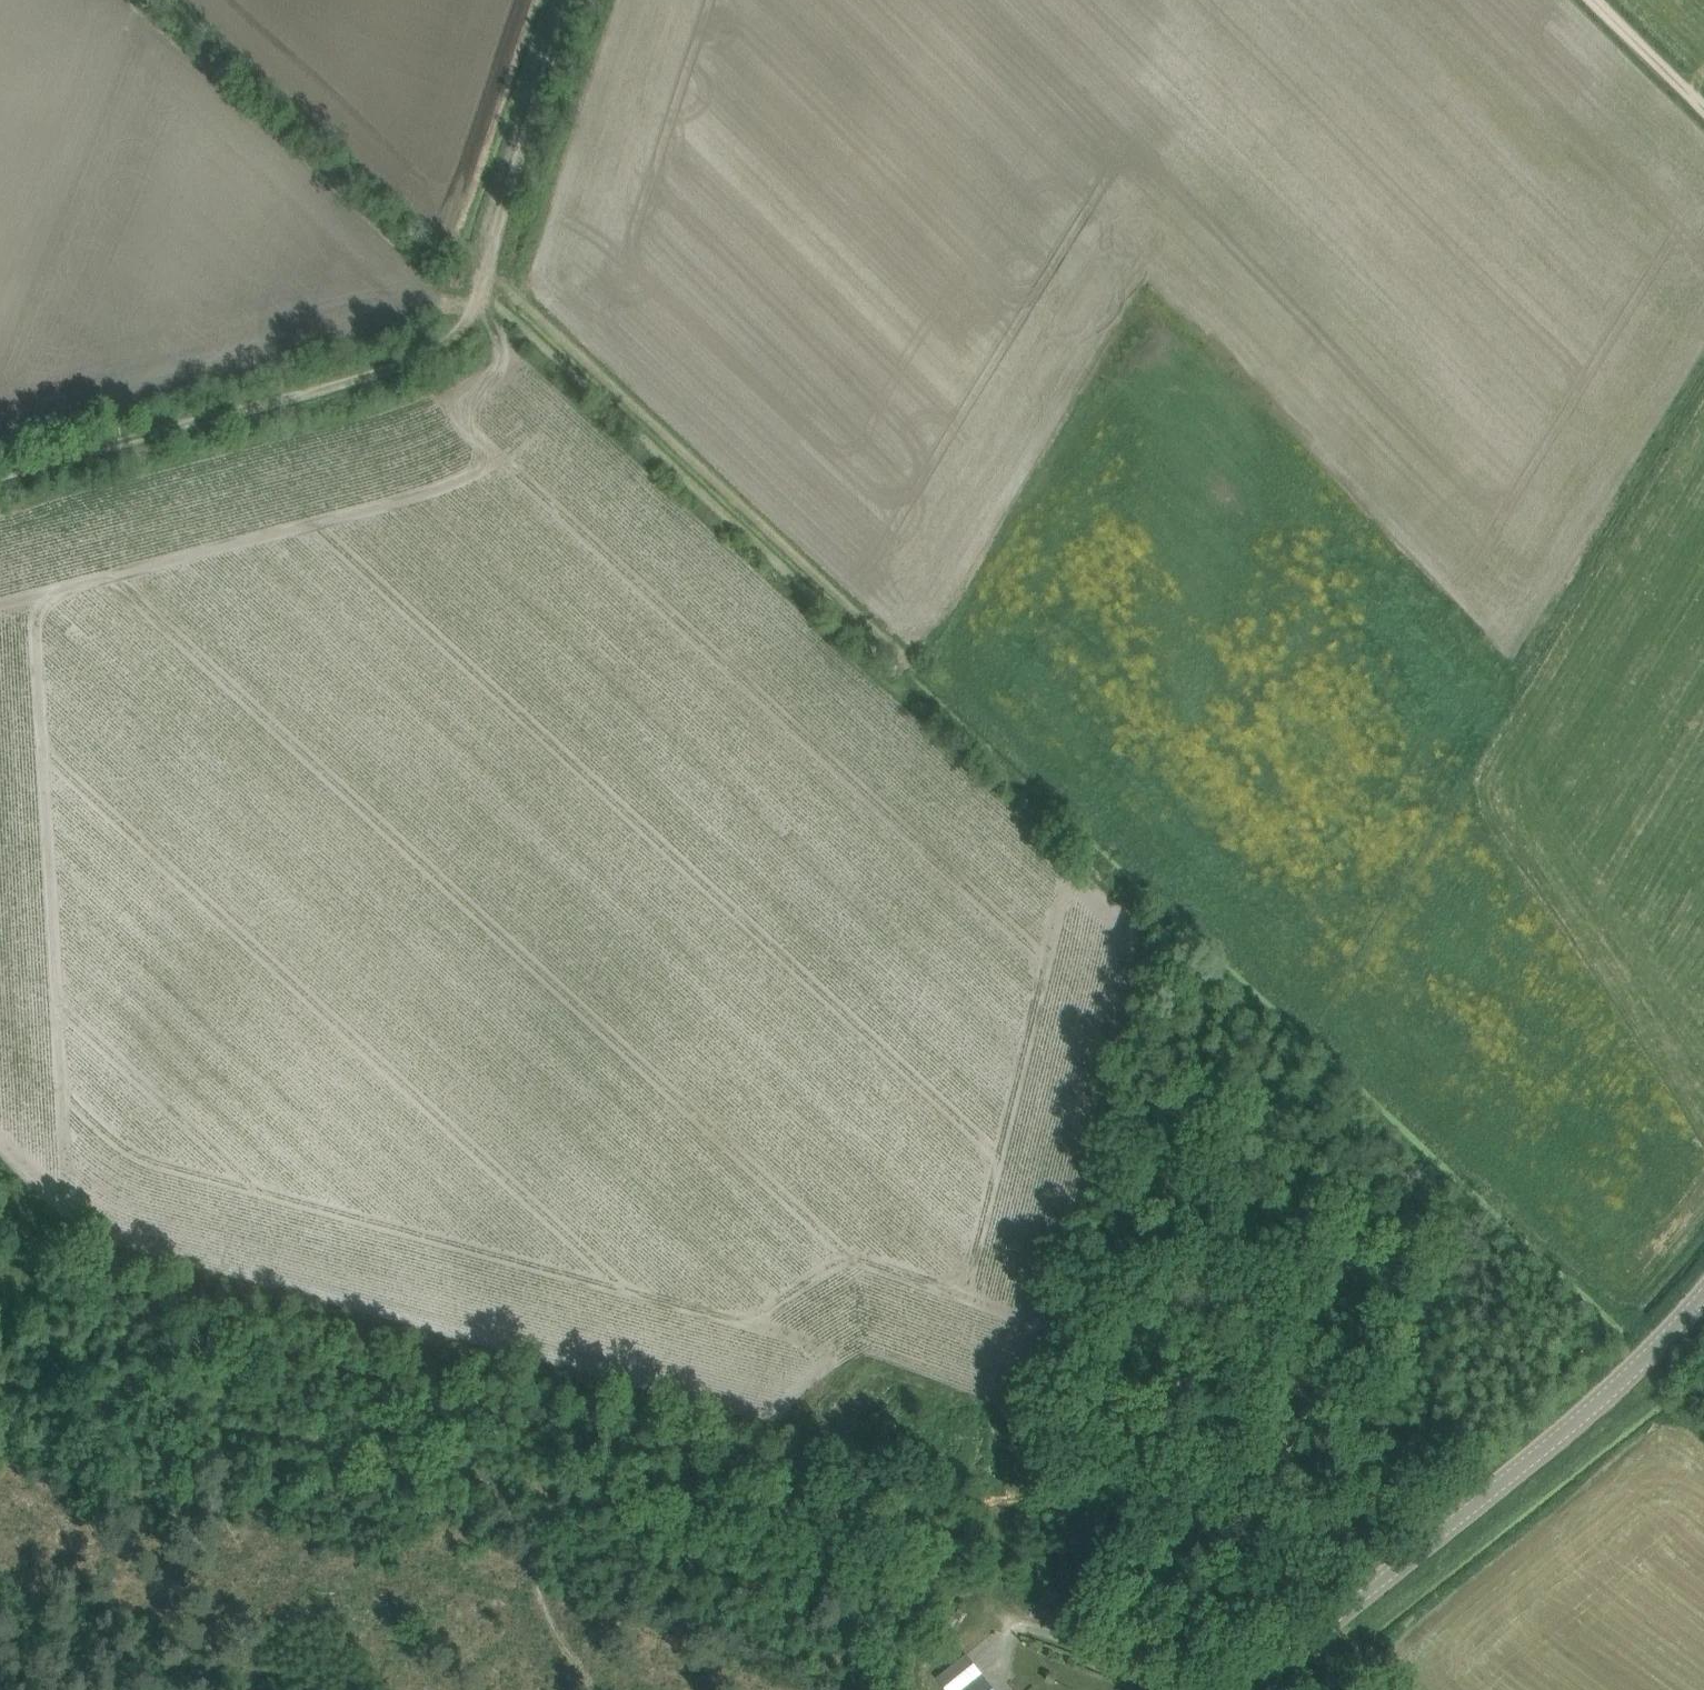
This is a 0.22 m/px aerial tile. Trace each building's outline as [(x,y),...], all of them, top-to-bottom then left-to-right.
[(976,1667),(945,1689),(994,1689),(976,1667)]
